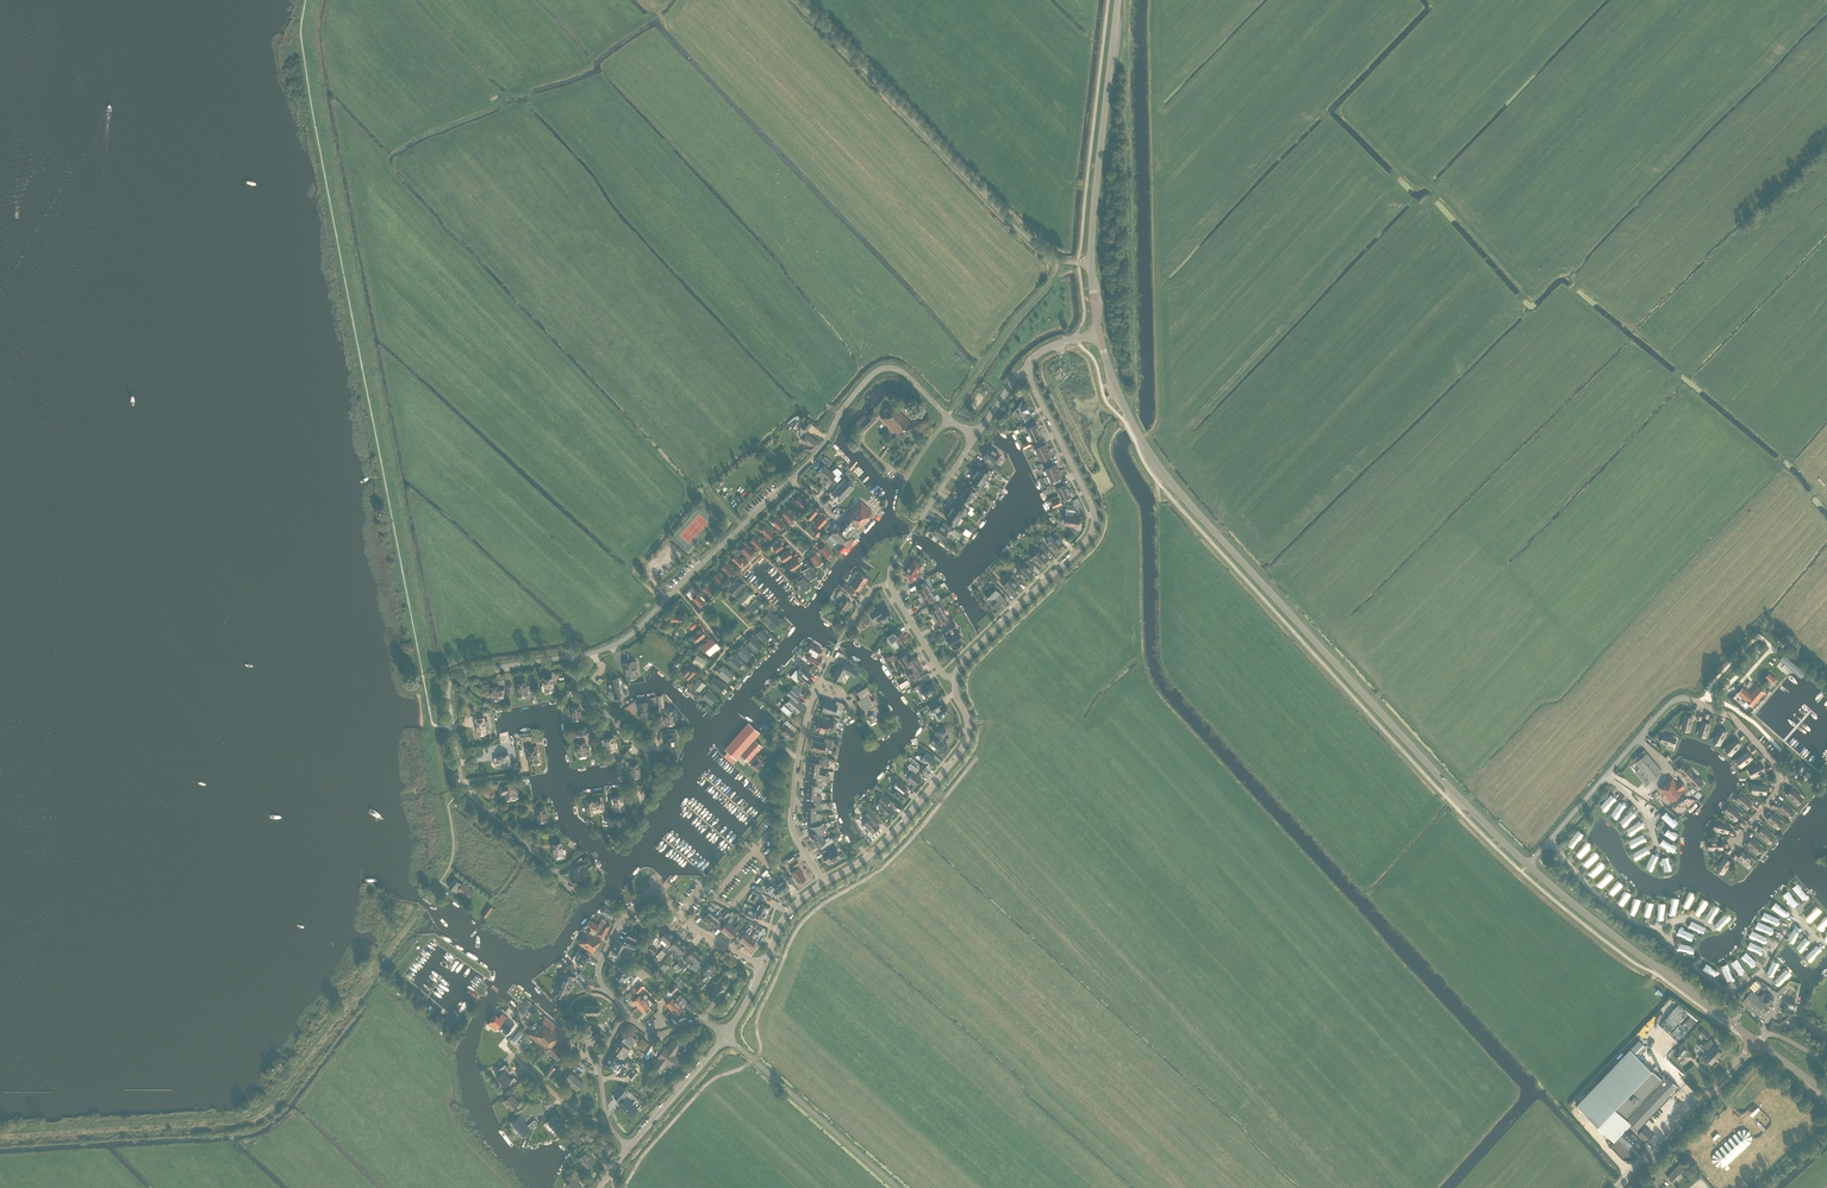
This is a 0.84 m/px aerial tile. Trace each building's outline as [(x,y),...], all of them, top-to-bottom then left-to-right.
[(1015,407),(1022,421),(1030,417),(1027,411),(1029,409),(1026,402),(1023,403),(1022,401),(1022,400),(1018,406),(1015,407)] [(915,427),(894,406),(891,409),(891,408),(881,418),(898,434),(899,433),(900,434),(899,435),(903,439),(915,427)] [(867,417),(864,414),(850,428),(853,431),(854,432),(857,429),(868,418),(867,417)] [(868,418),(857,429),(861,433),(877,418),(873,414),(868,418)] [(799,417),(797,415),(788,422),(789,423),(794,419),(795,420),(799,417)] [(819,443),(806,432),(812,424),(806,419),(806,420),(802,417),(800,419),(804,422),(799,428),(801,429),(799,430),(800,434),(802,436),(800,438),(809,446),(807,448),(812,452),(819,443)] [(1039,430),(1036,424),(1027,428),(1030,434),(1039,430)] [(1030,434),(1031,438),(1033,440),(1042,436),(1039,430),(1030,434)] [(1035,449),(1038,455),(1049,449),(1046,443),(1035,449)] [(989,447),(986,453),(983,457),(986,459),(984,463),(992,468),(994,464),(993,463),(994,462),(997,464),(1000,458),(997,456),(999,454),(989,447)] [(1052,455),(1049,449),(1038,455),(1041,461),(1052,455)] [(817,472),(822,478),(830,469),(827,466),(829,464),(824,459),(819,465),(821,467),(817,472)] [(996,464),(993,469),(998,471),(996,474),(1001,477),(1003,474),(1001,474),(1004,469),(996,464)] [(1045,469),(1048,475),(1059,470),(1056,464),(1045,469)] [(975,473),(985,480),(992,471),(985,466),(983,470),(979,467),(975,473)] [(833,472),(830,469),(822,478),(828,483),(833,478),(835,480),(840,474),(835,470),(833,472)] [(1062,476),(1059,470),(1048,475),(1051,481),(1062,476)] [(988,481),(985,480),(975,473),(971,479),(975,481),(973,485),(981,491),(988,481)] [(845,478),(832,493),(839,500),(853,485),(845,478)] [(1069,490),(1066,484),(1056,488),(1059,494),(1069,490)] [(963,492),(972,498),(975,492),(967,486),(963,492)] [(1072,496),(1069,490),(1059,494),(1062,500),(1072,496)] [(968,503),(972,498),(963,492),(959,497),(968,503)] [(799,505),(798,506),(802,509),(807,503),(799,496),(795,501),(799,505)] [(1055,508),(1062,504),(1059,499),(1052,503),(1055,508)] [(838,526),(831,534),(838,541),(840,540),(844,544),(850,537),(849,536),(861,523),(862,524),(869,516),(868,515),(872,511),(861,501),(852,511),(850,510),(848,513),(849,514),(846,518),(847,520),(840,528),(838,526)] [(950,510),(960,517),(966,508),(960,504),(958,507),(954,505),(950,510)] [(811,520),(818,512),(812,508),(806,515),(811,520)] [(1067,515),(1065,524),(1067,525),(1067,527),(1074,528),(1074,526),(1079,526),(1080,517),(1075,516),(1075,510),(1069,509),(1068,515),(1067,515)] [(789,522),(794,517),(787,510),(782,515),(789,522)] [(954,526),(960,517),(950,510),(946,516),(950,519),(948,522),(954,526)] [(820,528),(827,520),(822,516),(815,524),(820,528)] [(778,529),(783,525),(776,518),(772,523),(778,529)] [(938,523),(936,526),(931,533),(941,540),(948,530),(949,531),(951,528),(944,522),(941,526),(938,523)] [(768,538),(773,533),(766,526),(761,531),(768,538)] [(1063,538),(1057,531),(1054,534),(1055,535),(1047,543),(1055,552),(1063,543),(1061,541),(1063,538)] [(757,549),(762,544),(755,536),(749,541),(757,549)] [(776,552),(783,548),(780,542),(773,547),(776,552)] [(753,553),(746,545),(740,550),(748,558),(753,553)] [(825,558),(831,554),(825,545),(819,549),(825,558)] [(1039,548),(1040,549),(1032,557),(1041,566),(1049,558),(1045,554),(1048,551),(1042,545),(1039,548)] [(784,562),(792,556),(788,550),(779,556),(784,562)] [(816,566),(822,562),(816,553),(810,557),(816,566)] [(737,566),(743,560),(736,554),(732,558),(735,562),(734,563),(737,566)] [(792,571),(801,565),(796,559),(788,565),(792,571)] [(1034,566),(1027,559),(1024,562),(1025,564),(1017,571),(1026,580),(1034,572),(1031,569),(1034,566)] [(918,561),(917,562),(913,560),(909,567),(908,567),(907,569),(907,570),(906,572),(911,581),(914,579),(917,583),(925,578),(922,574),(919,575),(917,572),(922,565),(921,564),(918,561)] [(728,576),(734,571),(726,563),(721,568),(728,576)] [(809,578),(814,574),(809,567),(802,571),(804,574),(806,573),(809,578)] [(855,588),(859,591),(868,578),(859,573),(857,571),(855,572),(853,574),(854,576),(856,578),(852,584),(851,584),(849,586),(845,583),(841,588),(851,595),(855,589),(854,589),(855,588)] [(720,586),(725,581),(717,573),(712,578),(720,586)] [(1017,583),(1020,580),(1013,573),(1010,577),(1011,578),(1003,585),(1011,594),(1019,586),(1017,583)] [(803,589),(808,586),(806,582),(808,582),(805,577),(796,583),(798,585),(800,584),(803,589)] [(993,578),(990,580),(996,586),(998,583),(993,578)] [(924,580),(922,582),(918,584),(920,588),(916,590),(920,596),(930,590),(924,580)] [(740,590),(745,585),(741,581),(740,583),(738,581),(731,588),(737,594),(740,591),(740,590)] [(710,596),(715,591),(708,584),(702,589),(710,596)] [(1003,594),(997,588),(987,598),(998,609),(1003,604),(1003,603),(1007,599),(1002,595),(1003,594)] [(848,607),(852,603),(846,599),(848,595),(840,590),(836,596),(841,599),(836,607),(844,613),(848,607)] [(936,599),(930,590),(920,596),(924,602),(927,600),(929,603),(936,599)] [(750,593),(748,591),(741,598),(747,604),(750,601),(749,600),(755,595),(752,591),(750,593)] [(700,607),(705,602),(698,594),(697,595),(694,594),(692,596),(693,599),(692,599),(700,607)] [(753,607),(757,611),(764,605),(758,599),(756,601),(757,603),(753,607)] [(943,611),(937,601),(931,605),(933,609),(929,611),(933,617),(937,614),(943,611)] [(881,624),(892,617),(887,608),(881,612),(878,608),(869,613),(874,621),(878,619),(881,624)] [(943,611),(937,614),(933,617),(936,623),(940,621),(942,624),(949,620),(943,611)] [(775,624),(779,620),(771,612),(770,614),(768,612),(761,619),(764,621),(765,620),(770,625),(774,622),(775,624)] [(684,626),(689,632),(697,625),(693,619),(684,626)] [(953,621),(943,627),(947,633),(948,633),(949,635),(945,637),(947,641),(948,643),(949,644),(951,647),(952,647),(955,649),(957,647),(958,647),(960,645),(960,644),(962,641),(963,640),(962,637),(962,636),(962,635),(961,633),(960,632),(959,633),(957,630),(955,628),(957,627),(953,621)] [(764,639),(768,635),(762,629),(756,635),(758,637),(760,635),(764,639)] [(697,642),(705,635),(701,630),(693,636),(697,642)] [(900,647),(908,642),(901,632),(895,636),(893,632),(887,636),(891,643),(895,640),(900,647)] [(754,650),(760,644),(758,641),(757,642),(751,636),(748,639),(750,641),(748,643),(754,650)] [(718,649),(720,647),(713,639),(705,645),(711,652),(717,648),(718,649)] [(806,650),(807,652),(810,654),(808,659),(817,665),(822,658),(819,656),(822,651),(812,644),(810,645),(809,646),(807,649),(806,650)] [(744,659),(750,653),(748,650),(747,651),(741,645),(738,648),(739,650),(737,652),(744,659)] [(1798,665),(1785,653),(1779,659),(1793,671),(1800,677),(1805,671),(1798,665)] [(909,669),(920,662),(916,656),(910,660),(906,654),(898,659),(903,668),(907,665),(909,669)] [(737,659),(737,660),(731,655),(728,658),(729,660),(727,662),(735,668),(740,662),(737,659)] [(702,668),(706,661),(697,656),(693,664),(702,668)] [(627,678),(636,677),(634,669),(638,669),(636,661),(634,661),(624,662),(624,667),(625,667),(627,678)] [(850,675),(854,668),(845,662),(842,667),(838,665),(835,670),(836,670),(832,676),(840,681),(845,672),(850,675)] [(920,662),(909,669),(911,672),(906,675),(910,681),(917,676),(915,673),(923,668),(920,662)] [(799,669),(796,669),(790,676),(796,682),(798,679),(806,686),(812,679),(806,674),(809,671),(802,665),(799,669)] [(726,679),(731,673),(722,666),(719,669),(720,671),(719,673),(726,679)] [(689,680),(696,673),(690,668),(689,670),(686,667),(681,672),(684,675),(689,680)] [(897,678),(903,686),(910,682),(905,673),(897,678)] [(1772,684),(1776,679),(1769,673),(1765,678),(1772,684)] [(554,690),(552,678),(544,679),(546,691),(554,690)] [(621,697),(617,678),(608,679),(610,690),(613,690),(614,698),(621,697)] [(699,690),(704,683),(698,678),(696,680),(698,682),(694,686),(699,690)] [(718,691),(723,685),(720,682),(719,683),(713,678),(711,681),(712,683),(710,685),(718,691)] [(932,683),(923,689),(921,686),(922,685),(918,680),(911,684),(914,690),(917,688),(921,694),(924,693),(926,697),(936,691),(932,683)] [(527,694),(525,682),(517,683),(519,695),(527,694)] [(882,716),(876,705),(878,703),(867,684),(857,691),(860,697),(857,699),(865,713),(868,719),(866,720),(870,727),(877,723),(875,720),(882,716)] [(498,687),(498,686),(490,687),(490,689),(487,689),(488,695),(491,695),(492,699),(500,698),(500,697),(506,696),(504,686),(498,687)] [(785,703),(786,703),(784,705),(784,704),(780,708),(789,715),(792,711),(791,711),(793,709),(796,712),(802,704),(796,699),(799,695),(798,694),(800,692),(793,686),(786,694),(790,698),(785,703)] [(1764,692),(1757,687),(1751,694),(1742,687),(1737,693),(1752,706),(1764,692)] [(707,691),(701,698),(704,700),(705,698),(710,702),(714,697),(707,691)] [(494,706),(486,700),(483,703),(492,709),(494,706)] [(842,711),(844,706),(842,703),(837,701),(835,705),(825,701),(822,710),(835,714),(836,709),(842,711)] [(935,716),(937,714),(939,718),(949,712),(945,705),(941,707),(937,701),(930,705),(932,709),(931,710),(933,713),(932,714),(933,716),(935,716)] [(650,718),(653,717),(652,712),(649,713),(648,710),(650,710),(648,702),(638,704),(638,708),(639,708),(642,720),(650,718)] [(573,719),(581,718),(580,706),(571,707),(573,719)] [(664,712),(666,724),(674,723),(673,711),(669,711),(669,707),(663,708),(663,712),(664,712)] [(1685,716),(1682,727),(1685,728),(1686,729),(1686,728),(1690,729),(1692,722),(1691,721),(1692,718),(1685,716)] [(790,739),(796,733),(790,728),(792,725),(787,720),(782,725),(786,728),(782,732),(790,739)] [(828,731),(828,729),(832,728),(836,729),(837,721),(831,720),(831,724),(819,721),(817,729),(828,731)] [(476,722),(478,734),(486,733),(484,721),(476,722)] [(1703,721),(1699,732),(1702,733),(1702,734),(1703,734),(1707,735),(1710,728),(1709,727),(1710,724),(1703,721)] [(760,732),(749,722),(725,749),(736,759),(740,755),(748,762),(762,746),(754,739),(760,732)] [(941,734),(945,734),(945,727),(935,727),(935,734),(937,735),(933,739),(936,741),(933,745),(942,752),(948,745),(939,739),(941,736),(941,734)] [(1726,732),(1720,728),(1714,738),(1716,740),(1717,741),(1717,740),(1721,743),(1725,736),(1724,735),(1726,732)] [(676,732),(668,733),(663,734),(664,741),(665,741),(667,750),(675,749),(679,748),(676,732)] [(613,738),(612,734),(608,735),(608,738),(601,739),(602,745),(606,745),(607,751),(615,749),(613,737),(613,738)] [(1663,734),(1660,741),(1671,745),(1672,742),(1673,742),(1673,741),(1674,737),(1666,734),(1666,735),(1663,734)] [(831,748),(833,741),(825,739),(824,743),(814,741),(812,750),(824,753),(825,747),(831,748)] [(1740,744),(1735,739),(1727,747),(1729,750),(1729,751),(1730,750),(1733,753),(1738,748),(1738,747),(1740,744)] [(585,742),(577,743),(578,755),(590,753),(589,749),(586,749),(585,742)] [(528,755),(529,763),(537,762),(536,754),(538,754),(536,744),(525,745),(527,755),(528,755)] [(626,757),(632,755),(629,749),(623,752),(626,757)] [(1638,772),(1647,783),(1662,771),(1647,752),(1646,753),(1644,749),(1633,759),(1635,762),(1641,769),(1638,772)] [(919,767),(925,772),(929,767),(930,767),(936,760),(927,752),(921,760),(923,762),(919,767)] [(1752,758),(1748,752),(1738,759),(1740,761),(1739,762),(1740,763),(1741,762),(1743,766),(1749,761),(1749,760),(1752,758)] [(510,766),(509,754),(500,755),(499,755),(499,757),(493,757),(494,762),(500,761),(501,767),(502,767),(510,766)] [(918,764),(920,761),(910,755),(908,759),(918,764)] [(765,763),(757,756),(749,765),(757,772),(765,763)] [(810,761),(809,768),(819,770),(820,765),(825,766),(825,764),(828,764),(829,760),(819,759),(818,763),(810,761)] [(1796,776),(1805,766),(1800,761),(1791,772),(1796,776)] [(1705,779),(1682,762),(1677,768),(1700,786),(1705,779)] [(915,786),(921,777),(915,772),(918,769),(910,763),(907,766),(909,768),(905,774),(908,777),(906,779),(915,786)] [(631,777),(639,776),(638,764),(629,765),(631,777)] [(1765,770),(1761,764),(1751,769),(1752,772),(1752,773),(1753,773),(1755,776),(1762,773),(1761,772),(1765,770)] [(817,776),(816,780),(823,781),(825,781),(826,775),(819,774),(819,770),(809,768),(808,775),(817,776)] [(1674,807),(1687,797),(1681,790),(1685,787),(1680,780),(1676,783),(1672,778),(1659,788),(1674,807)] [(807,783),(807,790),(817,791),(817,787),(822,787),(823,781),(816,780),(816,784),(807,783)] [(903,800),(908,793),(902,788),(904,785),(898,780),(893,785),(897,789),(894,793),(903,800)] [(506,801),(516,800),(513,783),(505,785),(499,786),(500,795),(505,794),(506,801)] [(1767,786),(1755,785),(1755,788),(1754,788),(1754,789),(1755,789),(1754,793),(1762,794),(1762,793),(1766,793),(1767,786)] [(814,798),(814,802),(821,802),(822,796),(817,796),(817,791),(807,790),(806,797),(814,798)] [(888,818),(894,810),(887,804),(889,801),(883,795),(879,801),(880,802),(877,807),(877,808),(888,818)] [(1751,803),(1742,795),(1740,798),(1740,797),(1739,798),(1740,799),(1737,802),(1743,807),(1744,806),(1747,809),(1751,803)] [(615,804),(616,809),(624,808),(622,796),(614,797),(610,798),(611,805),(615,804)] [(1611,798),(1608,796),(1598,808),(1600,805),(1605,809),(1613,800),(1614,798),(1612,796),(1611,798)] [(1804,805),(1795,798),(1793,800),(1792,801),(1790,804),(1793,806),(1793,807),(1799,812),(1801,809),(1802,809),(1803,808),(1802,808),(1804,805)] [(594,800),(585,802),(587,814),(595,812),(595,810),(602,809),(601,801),(601,800),(598,801),(594,801),(594,800)] [(1618,815),(1625,805),(1626,803),(1623,801),(1622,803),(1620,801),(1611,815),(1613,812),(1618,815)] [(805,813),(816,813),(816,809),(821,809),(821,802),(814,802),(814,806),(805,806),(805,813)] [(1740,814),(1731,807),(1729,809),(1728,809),(1728,810),(1725,813),(1732,818),(1732,817),(1735,820),(1740,814)] [(536,809),(538,821),(546,820),(544,808),(536,809)] [(1795,815),(1786,808),(1784,811),(1783,810),(1783,811),(1781,814),(1784,816),(1784,817),(1790,822),(1792,819),(1793,819),(1793,818),(1795,815)] [(873,833),(879,827),(873,821),(877,817),(870,810),(865,815),(869,820),(864,824),(873,833)] [(1626,823),(1635,814),(1631,810),(1619,821),(1619,822),(1622,819),(1626,823)] [(1675,821),(1666,812),(1661,816),(1673,828),(1671,825),(1675,821)] [(814,826),(821,824),(821,818),(816,818),(816,813),(805,813),(806,820),(814,820),(814,826)] [(1780,821),(1771,814),(1769,816),(1768,817),(1769,817),(1767,819),(1770,822),(1769,822),(1775,828),(1778,824),(1778,825),(1779,824),(1778,824),(1780,821)] [(1639,819),(1626,828),(1630,834),(1643,825),(1639,819)] [(1729,825),(1718,822),(1717,825),(1716,826),(1717,826),(1716,830),(1724,832),(1724,831),(1728,832),(1729,825)] [(813,841),(822,836),(825,834),(823,830),(827,828),(824,823),(821,824),(814,826),(817,831),(810,835),(813,841)] [(1667,827),(1664,832),(1674,838),(1677,833),(1672,829),(1672,830),(1667,827)] [(1569,841),(1574,846),(1583,835),(1578,830),(1574,835),(1569,841)] [(1647,841),(1644,835),(1630,843),(1633,842),(1636,847),(1647,841)] [(822,836),(813,841),(817,847),(826,842),(828,844),(833,841),(831,837),(830,838),(829,837),(825,839),(822,836)] [(1771,843),(1762,836),(1760,838),(1759,838),(1760,839),(1758,841),(1761,844),(1760,844),(1766,849),(1769,846),(1769,847),(1770,846),(1769,845),(1771,843)] [(1662,837),(1659,842),(1673,851),(1677,845),(1672,842),(1671,842),(1662,837)] [(1723,841),(1711,841),(1711,845),(1710,845),(1710,846),(1711,846),(1711,850),(1719,850),(1719,849),(1723,849),(1723,841)] [(1573,853),(1578,858),(1588,848),(1583,842),(1578,847),(1579,847),(1573,853)] [(561,843),(552,844),(554,856),(562,855),(561,843)] [(1763,852),(1754,845),(1752,848),(1752,847),(1751,848),(1749,851),(1752,853),(1752,854),(1758,859),(1760,856),(1761,856),(1762,855),(1761,855),(1763,852)] [(1638,857),(1649,851),(1646,846),(1632,853),(1632,854),(1635,852),(1638,857)] [(833,862),(841,857),(835,848),(823,856),(826,862),(831,859),(833,862)] [(1581,862),(1586,867),(1596,856),(1590,851),(1586,855),(1587,856),(1581,862)] [(1652,852),(1645,866),(1651,869),(1654,864),(1653,864),(1657,854),(1652,852)] [(1751,859),(1742,852),(1740,854),(1739,854),(1740,855),(1738,857),(1741,860),(1740,860),(1746,865),(1749,862),(1749,863),(1750,862),(1749,861),(1751,859)] [(1661,856),(1664,870),(1671,868),(1670,862),(1669,862),(1667,855),(1661,856)] [(1729,860),(1723,856),(1716,866),(1719,867),(1718,868),(1719,869),(1719,868),(1723,870),(1727,864),(1727,863),(1729,860)] [(798,882),(805,877),(798,867),(798,868),(796,865),(799,863),(796,859),(790,864),(793,867),(795,870),(791,872),(798,882)] [(1598,863),(1589,872),(1593,876),(1605,865),(1602,868),(1598,863)] [(583,871),(585,871),(584,865),(574,866),(576,878),(584,877),(583,871)] [(777,884),(784,892),(789,888),(784,881),(787,879),(782,874),(778,877),(780,879),(779,879),(781,882),(777,884)] [(1606,874),(1597,883),(1596,884),(1598,886),(1599,885),(1601,887),(1613,876),(1610,879),(1606,874)] [(1607,888),(1612,893),(1622,883),(1617,878),(1613,882),(1613,883),(1607,888)] [(455,879),(449,886),(453,890),(455,887),(468,897),(472,892),(473,890),(464,883),(462,885),(461,886),(458,884),(459,882),(455,879)] [(1807,892),(1799,882),(1794,886),(1792,883),(1802,896),(1805,894),(1806,895),(1808,893),(1807,892)] [(778,897),(784,892),(777,884),(776,883),(773,885),(771,883),(765,887),(772,896),(776,893),(778,897)] [(1799,898),(1791,888),(1786,892),(1784,890),(1783,890),(1794,902),(1796,900),(1798,902),(1800,900),(1799,898)] [(1625,889),(1618,899),(1623,903),(1632,890),(1630,892),(1625,889)] [(1682,902),(1681,903),(1687,907),(1695,893),(1689,889),(1686,894),(1686,895),(1682,902)] [(758,904),(756,908),(766,913),(769,907),(762,903),(764,899),(756,895),(753,902),(758,904)] [(1633,901),(1629,913),(1635,915),(1641,900),(1640,899),(1639,903),(1633,901)] [(1642,913),(1648,915),(1653,902),(1646,899),(1644,905),(1645,905),(1642,913)] [(1672,901),(1669,913),(1669,915),(1672,916),(1672,914),(1675,914),(1679,899),(1678,902),(1672,901)] [(1701,901),(1694,912),(1700,915),(1708,902),(1706,905),(1701,901)] [(1659,906),(1657,919),(1663,920),(1665,903),(1665,907),(1659,906)] [(1703,916),(1705,917),(1705,918),(1710,921),(1716,910),(1711,907),(1713,904),(1707,914),(1705,913),(1703,916)] [(493,907),(489,905),(482,915),(486,917),(493,907)] [(702,919),(707,923),(714,915),(711,912),(714,909),(710,905),(705,911),(707,913),(702,919)] [(1788,912),(1778,905),(1774,910),(1771,908),(1784,917),(1786,915),(1788,916),(1789,913),(1788,912)] [(614,912),(606,907),(603,909),(601,912),(610,918),(614,912)] [(763,919),(766,913),(756,908),(754,912),(749,910),(747,909),(744,915),(753,920),(755,915),(763,919)] [(1814,908),(1805,917),(1809,922),(1821,911),(1821,910),(1819,913),(1814,908)] [(1764,911),(1761,917),(1766,919),(1767,918),(1775,922),(1775,923),(1776,924),(1779,917),(1764,911)] [(1715,928),(1718,930),(1728,919),(1723,915),(1726,913),(1726,912),(1715,924),(1717,926),(1715,928)] [(718,918),(714,915),(707,923),(712,928),(717,922),(720,924),(725,918),(720,914),(718,918)] [(1816,924),(1820,929),(1826,922),(1826,916),(1825,914),(1821,918),(1822,919),(1816,924)] [(726,933),(732,925),(730,923),(733,919),(731,917),(720,929),(726,933)] [(604,922),(605,920),(602,918),(599,924),(600,925),(595,934),(603,938),(610,925),(604,922)] [(599,925),(591,920),(589,919),(585,927),(587,928),(595,932),(599,925)] [(1705,928),(1690,921),(1688,927),(1699,932),(1702,927),(1705,928)] [(1759,928),(1772,934),(1773,931),(1772,930),(1773,928),(1758,921),(1761,923),(1759,928)] [(732,925),(726,933),(731,938),(738,930),(741,926),(739,924),(735,928),(732,925)] [(739,939),(744,944),(751,936),(748,933),(752,929),(749,927),(739,939)] [(1695,935),(1680,929),(1678,935),(1690,940),(1692,934),(1695,936),(1695,935)] [(1754,937),(1764,941),(1766,935),(1751,929),(1748,935),(1754,938),(1754,937)] [(1797,929),(1788,939),(1794,944),(1798,940),(1797,939),(1802,933),(1797,929)] [(580,946),(582,946),(593,953),(596,948),(597,948),(598,947),(597,946),(601,940),(588,930),(581,939),(579,940),(580,946)] [(626,937),(636,941),(639,935),(635,933),(629,930),(626,937)] [(669,931),(667,933),(665,931),(660,937),(662,939),(660,942),(664,946),(674,936),(669,931)] [(753,938),(751,936),(744,944),(749,948),(756,940),(760,936),(757,934),(753,938)] [(1805,935),(1795,946),(1801,951),(1805,946),(1804,945),(1809,939),(1805,935)] [(636,941),(626,937),(624,941),(623,941),(623,943),(617,940),(612,950),(622,954),(624,951),(628,953),(631,947),(634,949),(638,942),(636,941)] [(670,950),(673,952),(682,941),(677,937),(671,945),(668,942),(662,949),(666,954),(670,950)] [(1752,948),(1760,951),(1762,946),(1750,940),(1747,946),(1752,949),(1752,948)] [(687,946),(682,941),(673,952),(675,954),(673,956),(676,957),(675,958),(677,961),(682,955),(680,953),(687,946)] [(1679,943),(1677,949),(1690,951),(1691,945),(1695,946),(1679,943)] [(648,950),(653,955),(657,950),(652,945),(648,950)] [(1812,958),(1821,949),(1816,945),(1805,956),(1808,954),(1812,958)] [(692,960),(699,952),(694,948),(684,960),(686,962),(690,958),(692,960)] [(580,951),(575,958),(579,961),(578,962),(578,963),(579,965),(580,966),(582,968),(585,965),(589,960),(587,959),(589,957),(580,951)] [(704,956),(699,952),(692,960),(694,962),(691,966),(696,971),(700,966),(697,963),(704,956)] [(1754,963),(1756,961),(1746,952),(1748,954),(1744,959),(1751,966),(1752,966),(1753,967),(1755,965),(1754,963)] [(1737,972),(1738,973),(1744,969),(1736,957),(1730,961),(1734,966),(1738,971),(1737,972)] [(679,969),(684,964),(680,960),(675,965),(679,969)] [(714,965),(709,961),(701,970),(705,974),(702,978),(706,981),(712,975),(709,973),(714,968),(712,967),(714,965)] [(578,969),(572,962),(569,964),(571,967),(573,969),(574,972),(578,969)] [(649,973),(653,969),(647,963),(643,967),(649,973)] [(1726,977),(1726,979),(1733,976),(1727,963),(1720,966),(1723,971),(1724,971),(1726,977)] [(1778,963),(1768,972),(1773,977),(1777,973),(1776,973),(1782,967),(1778,963)] [(1716,971),(1706,965),(1704,969),(1714,975),(1716,971)] [(636,975),(627,968),(617,979),(626,986),(636,975)] [(1786,970),(1776,979),(1781,984),(1785,980),(1784,980),(1790,974),(1786,970)] [(559,985),(570,990),(574,982),(572,981),(575,976),(563,971),(560,976),(563,977),(559,985)] [(581,971),(577,974),(577,975),(580,978),(584,983),(588,980),(581,971)] [(679,974),(674,978),(681,986),(686,981),(679,974)] [(723,987),(727,982),(723,979),(726,976),(723,974),(717,981),(720,983),(711,993),(712,994),(709,997),(713,1001),(716,998),(717,998),(725,989),(723,987)] [(634,989),(638,992),(644,987),(640,983),(634,989)] [(675,984),(665,993),(668,996),(678,987),(675,984)] [(566,999),(570,990),(559,985),(555,994),(566,999)] [(1742,1001),(1756,1014),(1766,1003),(1768,1005),(1774,998),(1769,994),(1767,995),(1764,992),(1759,998),(1752,991),(1749,995),(1746,992),(1741,997),(1744,1000),(1742,1001)] [(647,997),(648,996),(650,994),(649,992),(646,994),(645,993),(643,996),(642,997),(639,994),(633,1001),(638,1006),(646,998),(647,997)] [(650,994),(648,996),(647,997),(654,1003),(657,1000),(650,994)] [(668,997),(665,994),(660,999),(663,1003),(668,997)] [(666,1004),(671,1009),(679,1001),(676,999),(675,1000),(672,997),(666,1004)] [(687,1000),(683,997),(679,1001),(671,1009),(676,1014),(682,1008),(680,1005),(681,1004),(682,1003),(683,1004),(687,1000)] [(648,1001),(646,998),(638,1006),(643,1011),(649,1005),(647,1002),(648,1001)] [(695,1009),(689,1002),(685,1006),(691,1013),(695,1009)] [(562,1014),(564,1010),(556,1005),(554,1009),(562,1014)] [(583,1005),(583,1014),(598,1013),(601,1011),(601,1008),(601,1007),(598,1005),(583,1005)] [(506,1034),(514,1024),(514,1023),(515,1021),(512,1018),(510,1020),(502,1013),(499,1017),(496,1014),(488,1024),(495,1030),(498,1026),(499,1027),(499,1028),(506,1034)] [(565,1034),(544,1015),(538,1022),(536,1020),(532,1025),(534,1026),(531,1029),(527,1034),(546,1050),(545,1050),(556,1060),(564,1051),(566,1048),(566,1045),(561,1040),(560,1039),(565,1034)] [(447,1028),(452,1023),(447,1019),(446,1021),(447,1021),(444,1024),(444,1023),(443,1025),(447,1028)] [(520,1029),(512,1037),(516,1041),(524,1032),(520,1029)] [(1707,1039),(1710,1035),(1703,1029),(1700,1032),(1707,1039)] [(637,1038),(637,1037),(638,1035),(632,1031),(631,1033),(628,1031),(625,1036),(625,1035),(624,1036),(623,1036),(622,1038),(622,1039),(622,1040),(630,1046),(634,1040),(638,1043),(637,1045),(643,1049),(648,1043),(642,1039),(641,1040),(637,1038)] [(659,1058),(654,1065),(661,1070),(666,1063),(675,1069),(675,1068),(679,1071),(685,1063),(681,1060),(682,1059),(675,1053),(681,1045),(680,1044),(683,1041),(682,1039),(679,1036),(677,1037),(675,1040),(673,1039),(667,1048),(665,1047),(664,1048),(660,1045),(654,1053),(658,1056),(658,1057),(659,1058)] [(630,1049),(620,1042),(613,1051),(623,1058),(630,1049)] [(1704,1046),(1701,1043),(1699,1046),(1705,1052),(1700,1057),(1700,1058),(1705,1063),(1706,1063),(1709,1061),(1711,1063),(1716,1057),(1704,1046)] [(1707,1044),(1704,1046),(1716,1057),(1721,1052),(1716,1048),(1717,1047),(1717,1046),(1714,1043),(1713,1043),(1712,1044),(1709,1046),(1707,1044)] [(1687,1051),(1684,1048),(1681,1046),(1673,1055),(1680,1060),(1687,1051)] [(1630,1123),(1633,1125),(1638,1129),(1678,1086),(1667,1076),(1663,1081),(1630,1049),(1577,1106),(1614,1140),(1630,1123)] [(627,1061),(625,1060),(613,1053),(606,1065),(615,1070),(618,1065),(623,1068),(627,1061)] [(639,1061),(645,1065),(649,1059),(643,1055),(639,1061)] [(503,1061),(496,1067),(500,1071),(507,1065),(503,1061)] [(556,1068),(551,1065),(545,1072),(549,1076),(556,1068)] [(511,1085),(517,1080),(514,1077),(511,1079),(503,1070),(496,1077),(504,1086),(508,1082),(511,1085)] [(635,1071),(629,1077),(632,1080),(638,1074),(635,1071)] [(568,1082),(577,1090),(583,1083),(571,1072),(564,1081),(566,1083),(568,1082)] [(628,1092),(622,1087),(614,1096),(621,1103),(619,1105),(631,1116),(638,1109),(624,1097),(628,1092)] [(519,1102),(511,1094),(504,1100),(512,1109),(516,1106),(518,1109),(525,1103),(522,1100),(519,1102)] [(562,1131),(568,1126),(566,1122),(563,1125),(555,1116),(548,1122),(556,1131),(559,1128),(562,1131)] [(524,1135),(537,1123),(534,1119),(527,1126),(519,1117),(512,1123),(520,1132),(521,1132),(524,1135)] [(1639,1132),(1637,1130),(1638,1129),(1633,1125),(1630,1128),(1629,1126),(1622,1134),(1633,1145),(1640,1137),(1641,1136),(1645,1140),(1652,1133),(1645,1126),(1639,1132)] [(585,1136),(577,1127),(570,1133),(578,1142),(582,1139),(585,1142),(587,1140),(590,1143),(596,1137),(593,1134),(591,1137),(588,1134),(585,1136)] [(594,1160),(589,1155),(592,1152),(587,1146),(580,1152),(582,1154),(579,1157),(587,1166),(594,1160)] [(1667,1177),(1672,1181),(1685,1167),(1681,1163),(1667,1177)] [(574,1173),(571,1175),(573,1178),(566,1184),(569,1187),(580,1187),(581,1187),(576,1182),(579,1179),(580,1180),(583,1177),(580,1173),(576,1171),(574,1173)]
